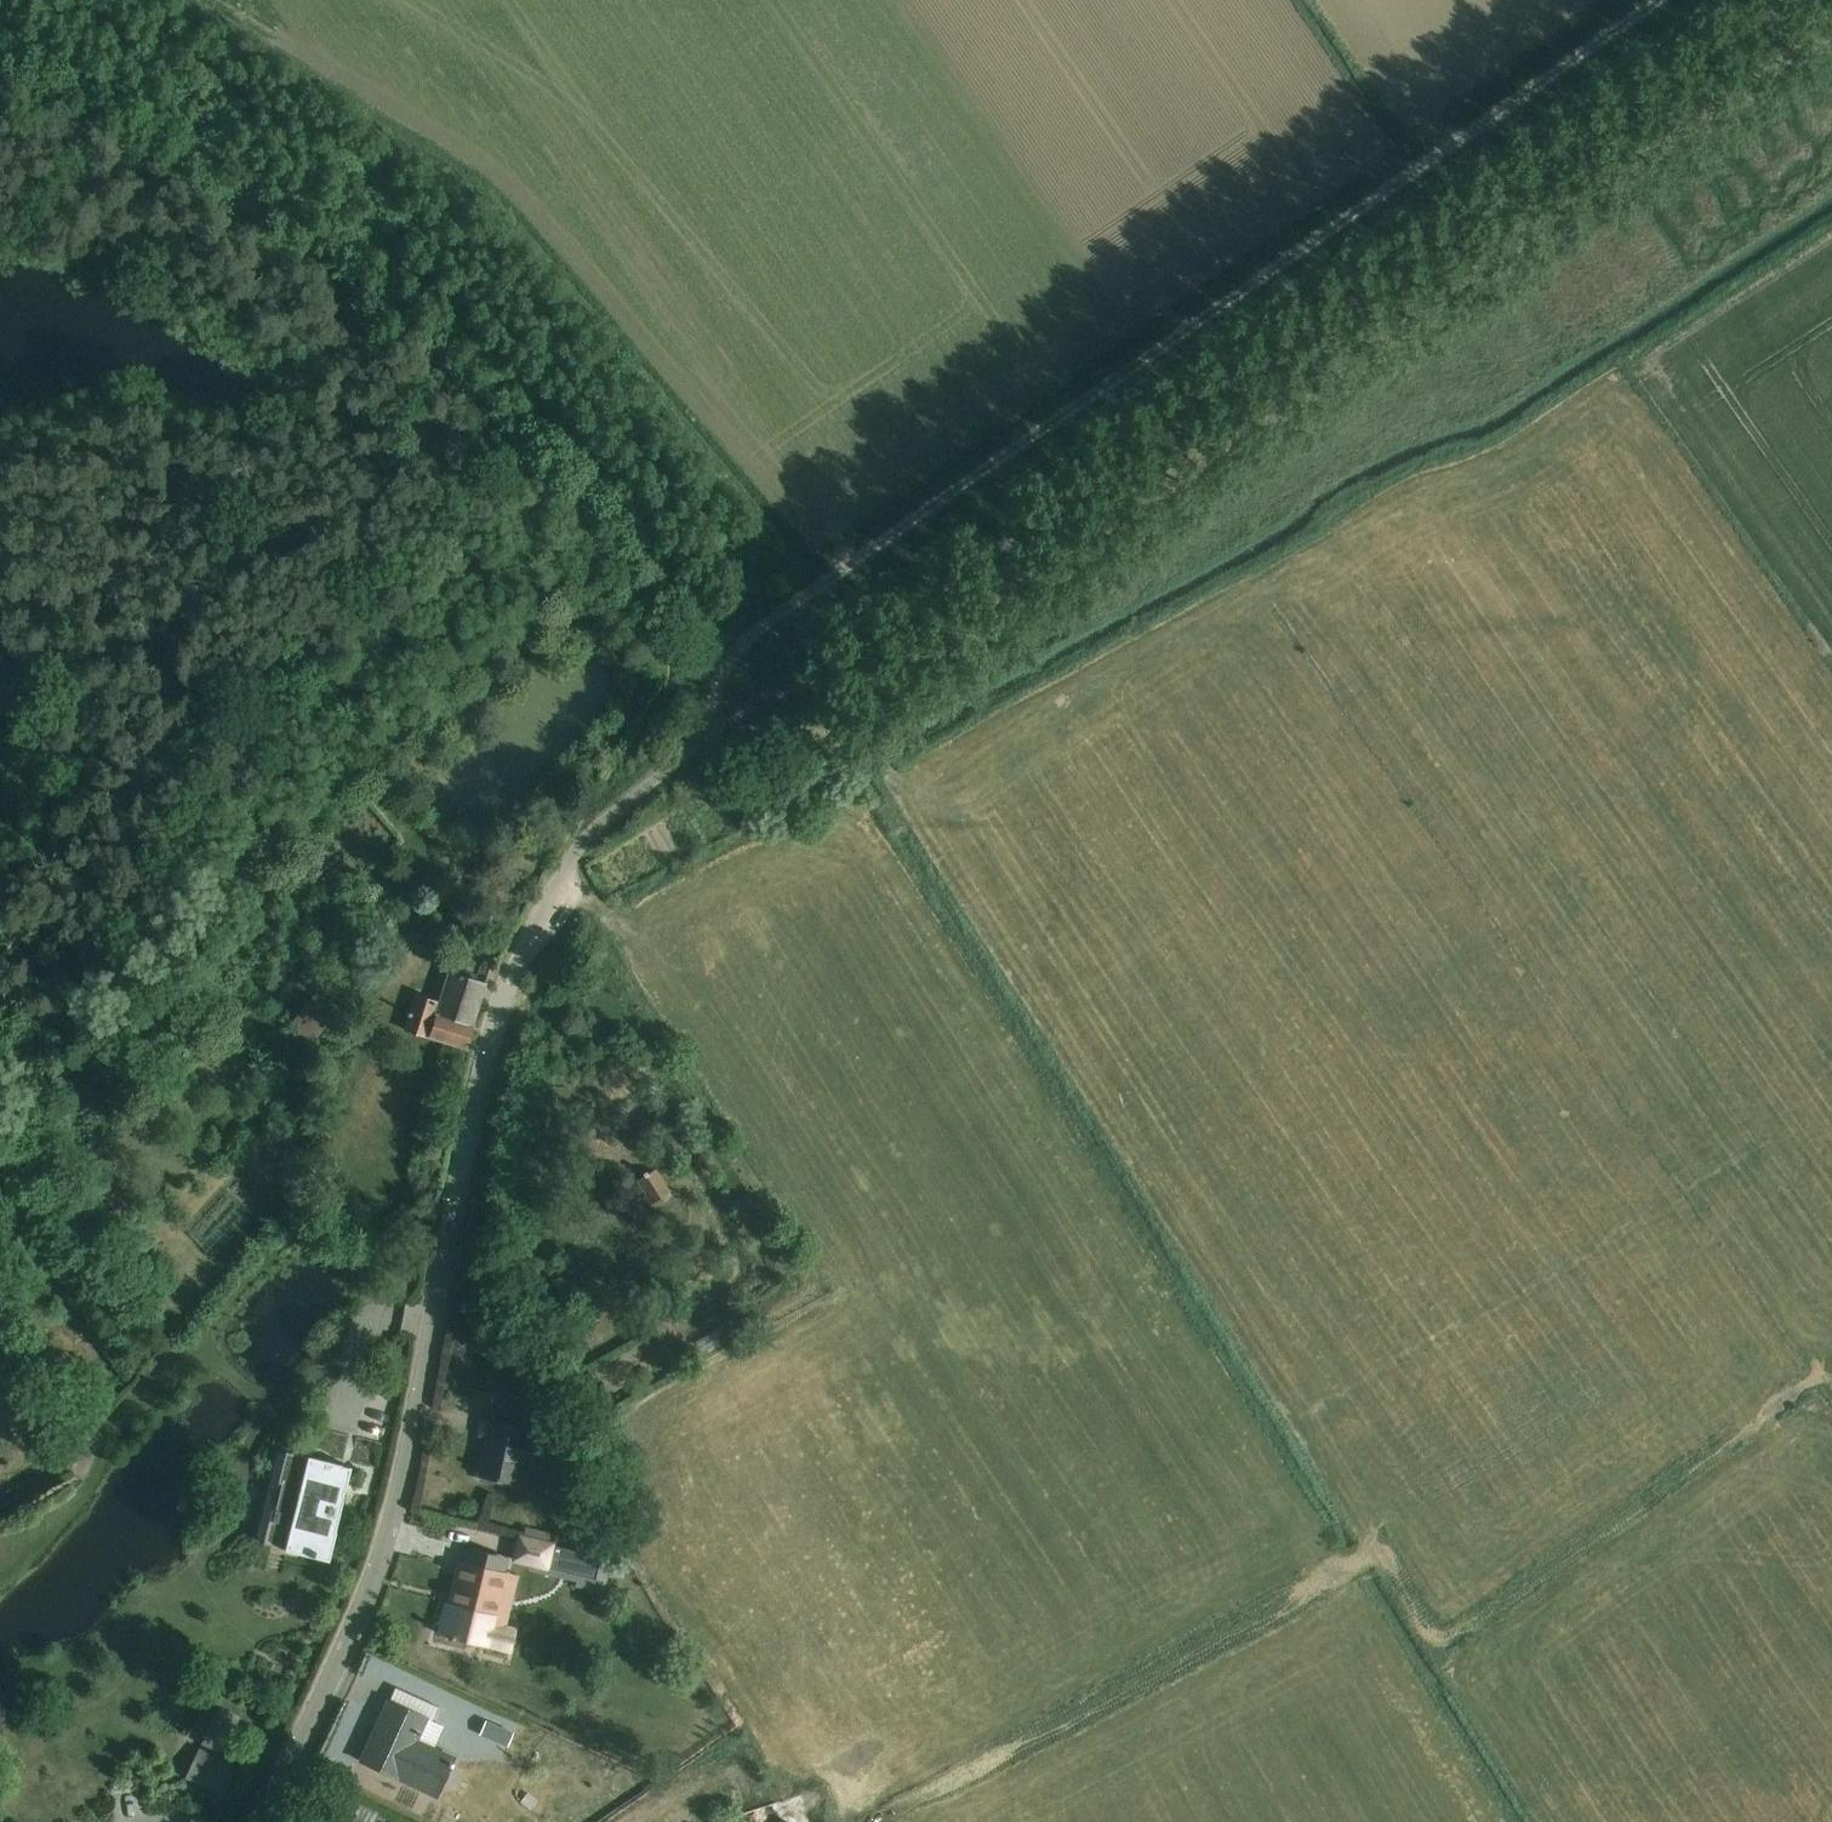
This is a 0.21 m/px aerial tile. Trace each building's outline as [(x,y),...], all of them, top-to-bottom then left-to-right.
[(413,994),(402,1030),(465,1049),(485,984),(446,972),(437,1001),(413,994)] [(313,994),(288,1025),(311,1044),(336,1013),(313,994)] [(656,1169),(636,1181),(650,1204),(671,1192),(656,1169)] [(721,1329),(695,1343),(702,1355),(727,1341),(721,1329)] [(481,1418),(478,1435),(486,1437),(478,1477),(519,1486),(528,1445),(532,1446),(537,1425),(504,1418),(503,1423),(481,1418)] [(285,1452),(263,1544),(327,1560),(345,1484),(349,1468),(285,1452)] [(581,1517),(559,1522),(563,1542),(586,1538),(581,1517)] [(525,1527),(523,1537),(551,1545),(554,1533),(525,1527)] [(519,1536),(514,1560),(556,1569),(561,1548),(551,1546),(551,1545),(523,1537),(519,1536)] [(465,1548),(461,1562),(504,1573),(508,1558),(465,1548)] [(446,1604),(439,1634),(511,1652),(517,1627),(507,1625),(519,1576),(504,1573),(461,1562),(451,1605),(446,1604)] [(395,1686),(388,1701),(428,1719),(435,1705),(395,1686)] [(388,1701),(360,1761),(437,1796),(456,1756),(419,1740),(428,1719),(388,1701)] [(218,1707),(200,1744),(223,1755),(241,1718),(218,1707)] [(198,1747),(185,1776),(224,1794),(237,1765),(198,1747)] [(345,1821),(375,1821),(379,1813),(354,1802),(345,1821)]
